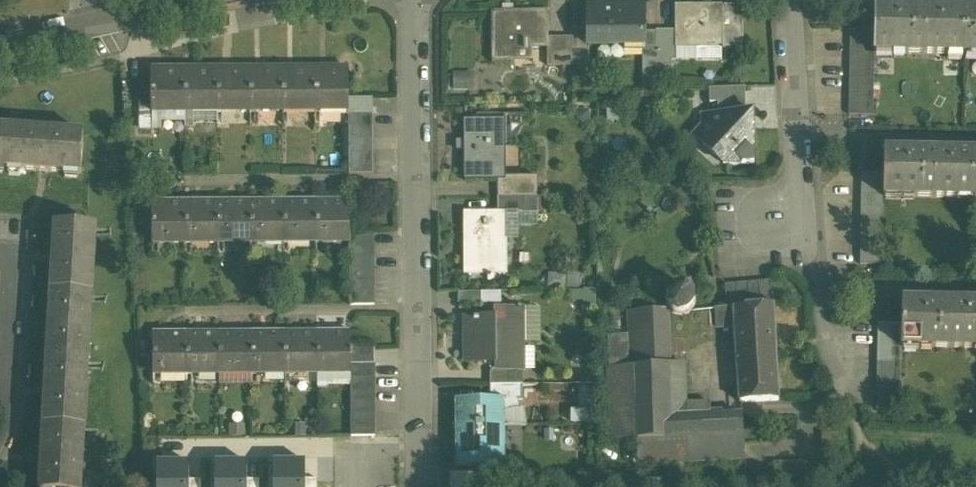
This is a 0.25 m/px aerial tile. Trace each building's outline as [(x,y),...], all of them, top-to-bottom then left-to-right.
[(742,5),(675,5),(676,32),(676,48),(677,48),(742,47),(742,5)] [(965,7),(875,5),(875,30),(874,54),(875,54),(964,55),(965,7)] [(616,43),(616,7),(588,7),(588,27),(588,43),(616,43)] [(616,7),(616,43),(643,43),(644,43),(644,32),(644,7),(616,7)] [(965,7),(964,55),(975,55),(975,7),(965,7)] [(548,11),(492,11),(492,62),(515,62),(515,48),(547,48),(549,48),(548,38),(548,11)] [(588,43),(588,27),(572,27),(572,37),(572,66),(589,66),(588,43)] [(875,30),(850,29),(848,115),(873,115),(875,54),(874,54),(875,30)] [(656,59),(656,32),(644,32),(644,43),(643,43),(643,59),(656,59)] [(676,32),(656,32),(656,59),(677,59),(677,48),(676,48),(676,32)] [(572,66),(572,37),(548,38),(549,48),(547,48),(547,66),(572,66)] [(348,99),(348,69),(315,70),(315,106),(348,106),(348,99)] [(250,70),(217,71),(217,107),(250,106),(250,70)] [(282,70),(250,70),(250,106),(283,106),(282,70)] [(315,70),(282,70),(283,106),(315,106),(315,70)] [(184,107),(184,71),(150,71),(151,107),(184,107)] [(217,71),(184,71),(184,107),(217,107),(217,71)] [(474,89),(474,73),(454,72),(454,89),(474,89)] [(745,87),(709,88),(710,103),(717,102),(718,114),(746,113),(745,87)] [(348,106),(349,115),(372,115),(372,99),(348,99),(348,106)] [(718,114),(702,115),(702,126),(709,132),(709,138),(703,144),(703,145),(723,164),(754,163),(753,129),(746,129),(746,113),(718,114)] [(349,127),(372,127),(372,115),(349,115),(349,127)] [(496,120),(465,120),(466,180),(497,180),(506,180),(506,176),(505,140),(497,140),(496,120)] [(349,139),(372,139),(372,127),(349,127),(349,139)] [(0,128),(0,169),(6,170),(9,129),(0,128)] [(83,133),(9,129),(6,170),(81,174),(83,133)] [(349,151),(372,151),(372,139),(349,139),(349,151)] [(974,150),(884,148),(883,173),(883,197),(973,198),(974,150)] [(349,163),(372,163),(372,151),(349,151),(349,163)] [(349,175),(373,175),(372,163),(349,163),(349,175)] [(883,173),(861,172),(859,265),(881,265),(883,173)] [(537,176),(506,176),(506,180),(497,180),(498,198),(538,197),(537,176)] [(538,197),(498,198),(498,214),(505,214),(505,215),(538,215),(538,197)] [(283,238),(283,201),(250,202),(251,238),(283,238)] [(316,201),(283,201),(283,238),(316,238),(316,201)] [(349,201),(316,201),(316,238),(349,237),(349,234),(349,201)] [(185,239),(185,202),(152,203),(152,239),(185,239)] [(218,202),(185,202),(185,239),(218,238),(218,202)] [(250,202),(218,202),(218,238),(251,238),(250,202)] [(498,214),(465,214),(466,274),(488,274),(488,279),(491,279),(491,276),(504,276),(504,274),(505,274),(505,258),(506,258),(505,215),(505,214),(498,214)] [(96,227),(55,224),(51,292),(93,294),(96,227)] [(374,247),(373,234),(349,234),(349,237),(349,247),(374,247)] [(374,258),(374,247),(349,247),(350,259),(374,258)] [(374,258),(350,259),(350,270),(374,270),(374,258)] [(374,270),(350,270),(350,282),(374,282),(374,270)] [(769,281),(758,282),(761,306),(772,305),(769,281)] [(374,282),(350,282),(350,293),(374,293),(374,282)] [(758,282),(747,283),(749,307),(761,306),(758,282)] [(747,283),(735,284),(738,309),(749,307),(747,283)] [(735,284),(724,286),(726,310),(738,309),(735,284)] [(693,294),(690,291),(686,288),(682,287),(678,287),(673,289),(670,291),(667,294),(665,298),(664,302),(664,307),(666,311),(668,314),(672,317),(676,319),(680,319),(684,318),(688,317),(692,314),(694,310),(696,306),(696,302),(695,298),(693,294)] [(93,294),(51,292),(47,359),(89,361),(93,294)] [(374,293),(350,293),(350,306),(374,306),(374,293)] [(482,293),(458,293),(458,305),(482,304),(482,293)] [(902,300),(902,323),(901,348),(975,349),(975,301),(902,300)] [(738,309),(726,310),(715,311),(715,327),(735,327),(739,404),(777,402),(772,305),(761,306),(749,307),(738,309)] [(522,311),(494,311),(494,325),(487,325),(487,323),(483,319),(470,319),(466,323),(466,359),(469,363),(483,363),(487,359),(495,359),(495,369),(495,370),(522,370),(522,311)] [(666,311),(629,313),(631,340),(668,337),(666,311)] [(901,348),(902,323),(878,323),(877,403),(901,404),(901,348)] [(284,374),(284,332),(251,333),(252,374),(284,374)] [(317,369),(316,332),(284,332),(284,374),(317,374),(317,369)] [(350,379),(350,366),(350,347),(350,332),(316,332),(317,369),(327,369),(327,383),(350,383),(350,379)] [(186,375),(186,333),(152,334),(153,375),(186,375)] [(219,375),(219,333),(186,333),(186,375),(219,375)] [(252,374),(251,333),(219,333),(219,375),(252,374)] [(668,337),(631,340),(633,368),(670,366),(668,337)] [(374,347),(350,347),(350,366),(375,366),(374,347)] [(89,361),(47,359),(43,425),(85,427),(89,361)] [(375,366),(350,366),(350,379),(375,379),(375,366)] [(670,366),(633,368),(637,441),(663,440),(661,417),(671,416),(670,366)] [(633,368),(608,370),(612,443),(637,441),(633,368)] [(522,370),(495,370),(495,369),(490,374),(490,387),(522,386),(522,370)] [(375,379),(350,379),(350,383),(350,390),(375,390),(375,379)] [(522,386),(490,387),(490,400),(505,400),(505,401),(518,401),(522,400),(522,386)] [(375,402),(375,390),(350,390),(351,402),(375,402)] [(490,400),(455,400),(455,427),(505,426),(526,426),(523,407),(519,408),(518,401),(505,401),(505,400),(490,400)] [(375,402),(351,402),(351,414),(375,413),(375,402)] [(710,405),(685,406),(686,416),(671,416),(661,417),(663,440),(743,436),(741,417),(721,418),(721,414),(711,414),(710,405)] [(375,413),(351,414),(351,425),(375,425),(375,413)] [(43,425),(40,486),(82,486),(85,427),(43,425)] [(375,425),(351,425),(351,438),(375,437),(375,425)] [(505,426),(455,427),(455,468),(505,468),(505,426)] [(663,440),(637,441),(639,466),(744,460),(743,436),(663,440)] [(157,486),(189,486),(189,481),(189,463),(157,463),(157,486)] [(215,486),(247,486),(247,481),(247,463),(215,463),(215,486)] [(273,486),(306,486),(306,481),(306,463),(273,463),(273,486)] [(473,473),(450,473),(450,486),(473,486),(473,473)]
